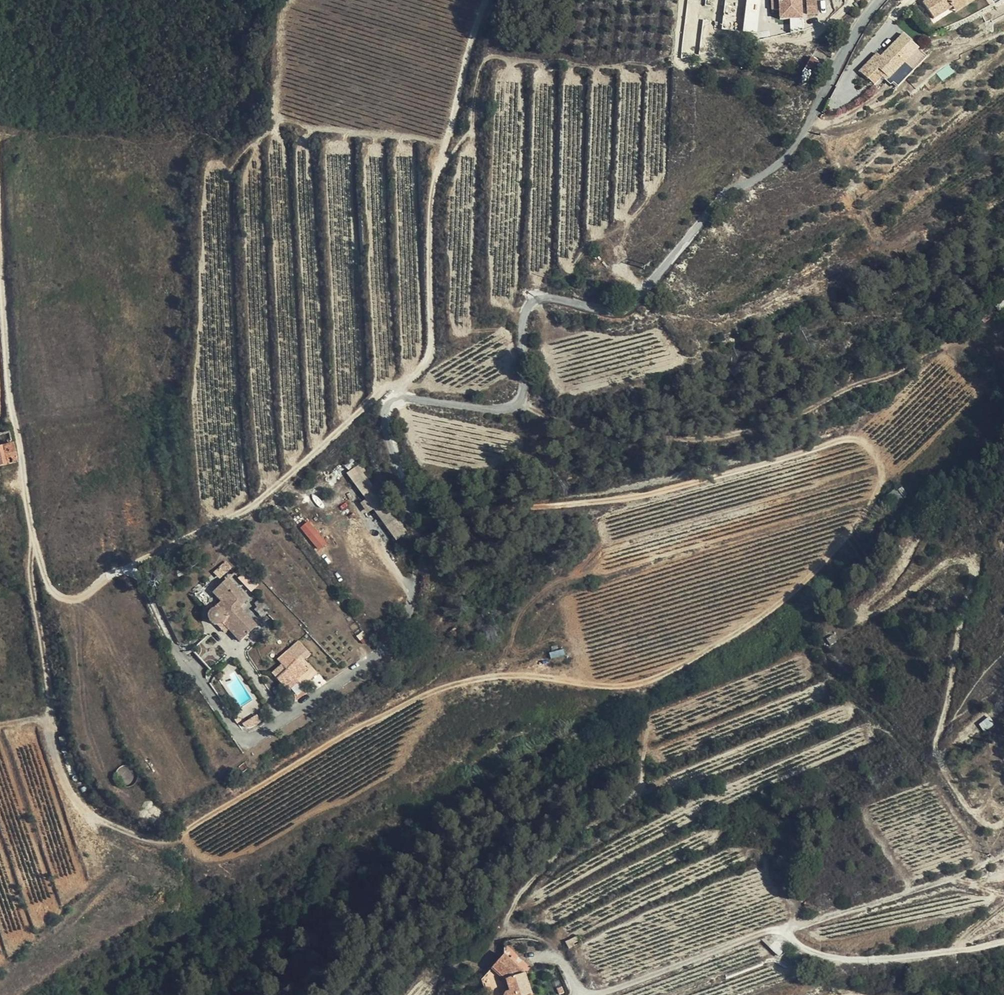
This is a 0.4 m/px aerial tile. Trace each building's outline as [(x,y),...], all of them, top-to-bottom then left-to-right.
[(772,1),(780,1),(780,8),(780,19),(803,18),(803,14),(802,0),(772,0),(772,1)] [(817,0),(807,0),(807,14),(817,14),(817,0)] [(934,17),(954,6),(963,0),(923,0),(934,17)] [(954,6),(957,12),(976,0),(963,0),(954,6)] [(878,53),(860,71),(876,87),(885,78),(887,80),(919,48),(904,34),(881,57),(878,53)] [(803,73),(815,80),(824,63),(812,56),(803,73)] [(0,434),(0,468),(18,465),(11,432),(0,434)] [(363,502),(368,510),(384,500),(361,463),(349,471),(367,499),(363,502)] [(319,550),(328,543),(310,521),(301,527),(319,550)] [(219,582),(230,575),(226,570),(216,576),(219,582)] [(229,584),(215,593),(222,604),(217,607),(212,611),(210,613),(210,614),(210,616),(210,618),(211,620),(212,622),(214,623),(215,624),(218,625),(220,624),(221,624),(222,624),(223,623),(225,621),(231,630),(241,644),(260,631),(229,584)] [(222,604),(215,593),(210,596),(217,607),(222,604)] [(226,634),(231,630),(225,621),(223,623),(222,624),(221,624),(220,624),(226,634)] [(298,687),(284,667),(273,676),(286,696),(298,687)] [(855,944),(851,933),(838,937),(842,949),(855,944)] [(525,969),(507,952),(484,980),(489,994),(533,994),(525,969)]
